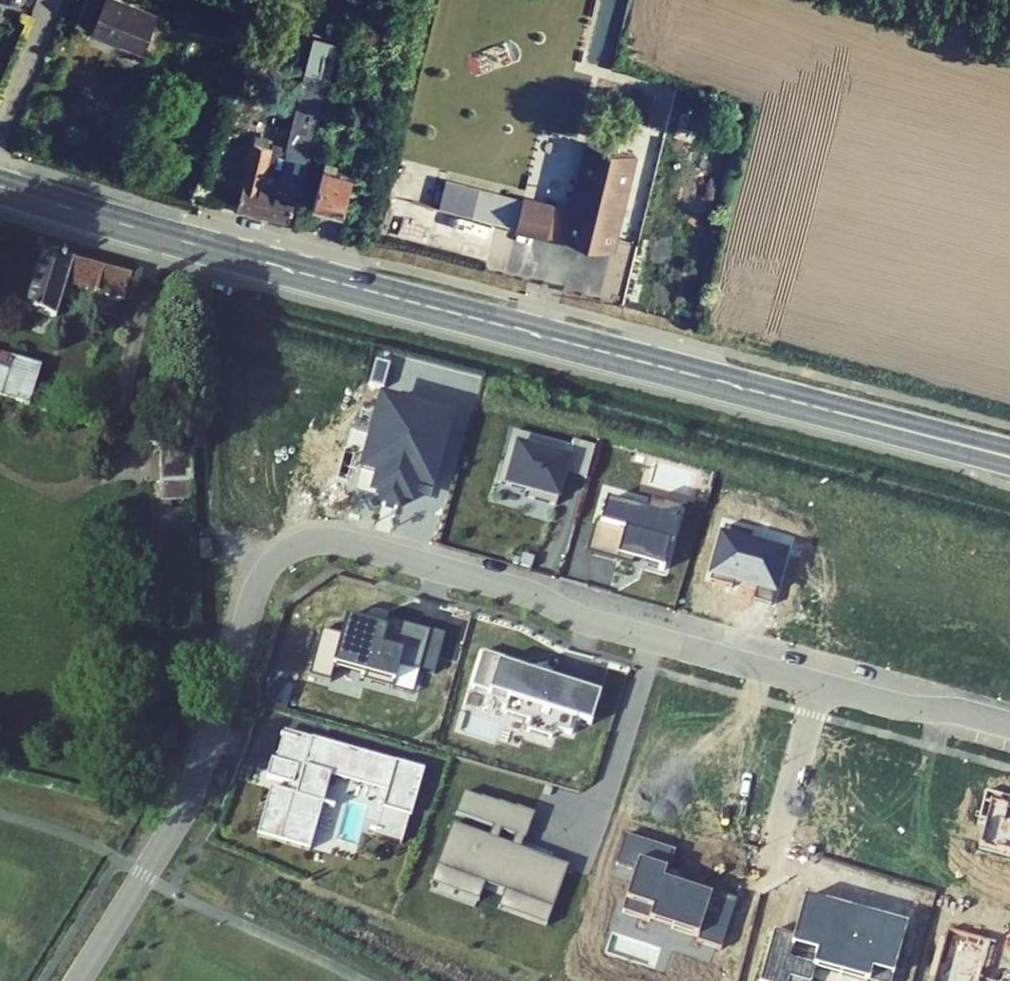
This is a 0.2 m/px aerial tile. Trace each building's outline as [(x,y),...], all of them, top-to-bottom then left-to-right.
[(86,0),(150,28),(162,0),(86,0)] [(324,100),(307,167),(350,178),(360,143),(332,135),(339,103),(324,100)] [(260,120),(241,177),(295,190),(314,116),(304,113),(301,123),(293,122),(288,143),(281,142),(277,154),(268,151),(276,125),(260,120)] [(630,152),(583,140),(566,205),(523,194),(522,195),(515,224),(514,225),(588,245),(591,235),(607,239),(630,152)] [(522,195),(503,190),(495,219),(515,224),(522,195)] [(591,235),(588,245),(604,249),(607,239),(591,235)] [(142,275),(53,252),(39,305),(69,313),(76,285),(135,301),(142,275)] [(0,353),(0,400),(43,412),(55,368),(0,353)] [(418,487),(435,491),(453,420),(379,402),(362,473),(374,476),(370,495),(382,498),(380,507),(397,511),(400,502),(413,505),(418,487)] [(573,441),(572,446),(513,431),(506,458),(500,482),(504,484),(504,485),(530,492),(558,500),(560,501),(568,474),(587,479),(596,446),(573,441)] [(558,500),(530,492),(528,498),(556,506),(558,500)] [(664,572),(672,544),(678,520),(681,509),(650,500),(647,511),(608,500),(601,524),(596,522),(588,550),(664,572)] [(421,670),(437,674),(448,633),(401,621),(400,624),(390,621),(387,630),(347,619),(342,638),(325,633),(313,677),(330,682),(334,667),(396,683),(394,689),(415,694),(421,670)] [(601,693),(523,668),(524,665),(483,652),(472,688),(509,700),(576,721),(591,726),(601,693)] [(505,712),(530,720),(527,731),(550,738),(554,728),(572,734),(576,721),(509,700),(505,712)] [(291,785),(289,793),(273,789),(259,837),(275,841),(310,851),(331,777),(389,792),(384,808),(413,817),(426,771),(398,762),(286,731),(278,759),(273,758),(268,778),(291,785)] [(980,847),(1009,855),(1009,800),(984,793),(977,820),(987,822),(980,847)] [(457,815),(524,840),(534,814),(517,808),(516,809),(499,803),(499,805),(481,798),(480,801),(465,795),(457,815)] [(549,926),(569,867),(451,827),(431,885),(480,902),(485,886),(505,893),(499,909),(549,926)] [(673,853),(625,838),(617,865),(636,871),(624,911),(698,935),(696,942),(722,950),(738,900),(706,890),(704,895),(663,882),(673,853)] [(804,899),(793,937),(774,932),(761,980),(810,980),(813,968),(861,980),(891,980),(906,927),(804,899)] [(981,980),(990,946),(949,935),(937,980),(984,980),(981,980)]
